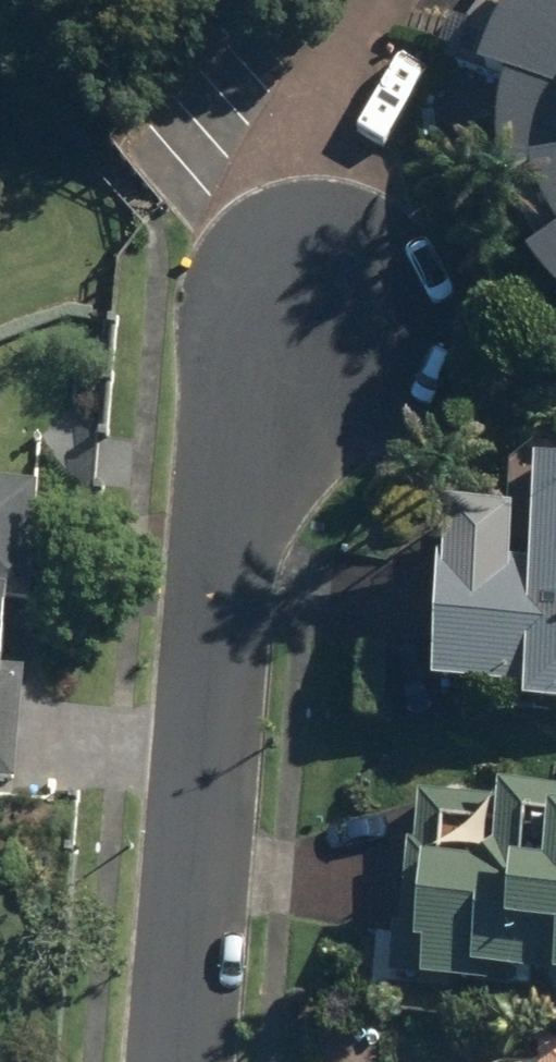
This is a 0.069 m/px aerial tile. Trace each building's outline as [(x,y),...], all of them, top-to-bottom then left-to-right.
[(532,1),(529,5),(526,9),(523,13),(521,16),(518,20),(516,25),(513,29),(511,33),(510,37),(508,42),(506,46),(505,51),(504,55),(502,60),(501,64),(501,69),(500,73),(523,75),(521,83),(519,90),(517,98),(515,106),(514,114),(513,122),(512,130),(512,138),(512,146),(512,154),(512,162),(513,170),(515,178),(516,186),(518,194),(521,201),(523,209),(526,216),(529,224),(533,231),(537,238),(541,245),(545,252),(550,259),(555,265),(555,267),(555,0),(533,0),(532,1)] [(535,455),(531,516),(458,511),(447,678),(541,684),(540,702),(555,703),(555,456),(535,455)] [(56,479),(0,475),(0,782),(30,784),(38,671),(22,669),(28,602),(46,603),(56,479)] [(409,778),(394,972),(493,979),(493,967),(555,972),(555,789),(409,778)] [(9,1009),(0,1000),(0,1017),(9,1009)] [(555,1021),(555,1061),(541,1061),(555,1061),(555,1021)]
